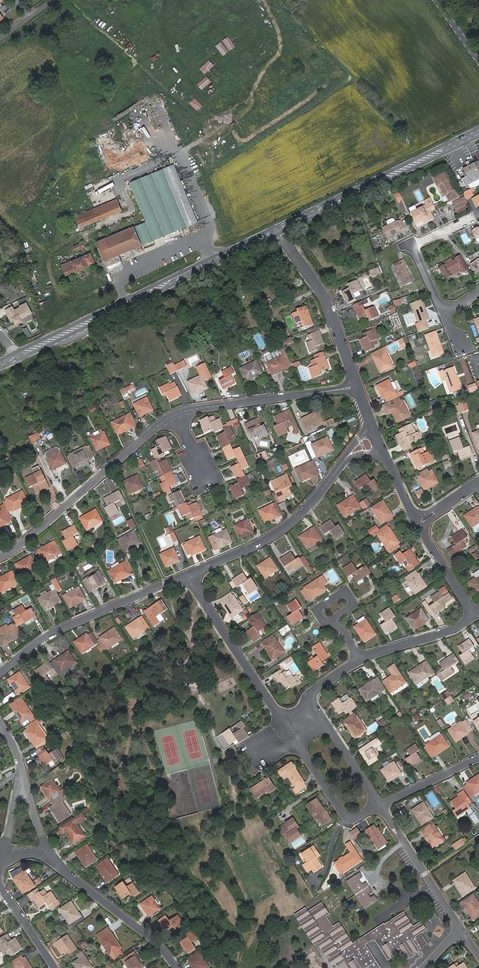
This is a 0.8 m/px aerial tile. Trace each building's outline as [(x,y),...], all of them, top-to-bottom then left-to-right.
[(208,75),(198,83),(203,89),(213,80),(208,75)] [(254,88),(270,109),(276,104),(260,84),(254,88)] [(196,97),(190,102),(198,111),(204,105),(196,97)] [(215,126),(207,136),(213,141),(221,130),(215,126)] [(475,163),(464,169),(468,177),(467,177),(472,184),(478,180),(478,171),(475,163)] [(163,169),(130,183),(146,222),(135,227),(142,246),(187,227),(163,169)] [(449,201),(458,197),(455,190),(453,191),(444,172),(433,177),(437,186),(439,185),(444,195),(445,194),(449,201)] [(469,185),(472,184),(467,177),(462,179),(466,186),(469,185)] [(466,199),(471,196),(468,190),(463,193),(465,196),(466,199)] [(398,202),(403,199),(400,193),(395,195),(398,202)] [(468,203),(466,199),(465,196),(453,202),(456,209),(468,203)] [(425,223),(434,219),(430,212),(436,209),(435,209),(434,206),(430,198),(426,200),(428,204),(417,210),(417,211),(411,214),(414,219),(415,218),(418,223),(422,221),(422,219),(423,218),(424,220),(425,223)] [(116,201),(75,218),(79,228),(120,211),(116,201)] [(401,231),(405,228),(401,220),(397,222),(396,221),(382,227),(388,238),(402,231),(401,231)] [(97,243),(104,262),(141,247),(133,228),(97,243)] [(72,245),(74,250),(83,246),(81,242),(72,245)] [(61,264),(65,275),(75,271),(76,272),(87,268),(86,266),(94,263),(90,253),(61,264)] [(464,273),(469,269),(461,255),(456,258),(456,259),(454,261),(447,265),(446,264),(441,267),(444,273),(448,278),(462,269),(464,273)] [(403,286),(412,281),(406,268),(408,267),(404,258),(400,260),(402,264),(396,267),(400,275),(401,275),(402,278),(401,278),(400,279),(403,286)] [(370,271),(372,277),(381,273),(379,267),(370,271)] [(353,294),(362,289),(358,279),(348,284),(350,288),(342,292),(348,304),(356,300),(353,294)] [(419,323),(429,319),(422,300),(411,303),(419,323)] [(31,313),(27,303),(21,306),(21,307),(14,310),(13,307),(5,310),(11,322),(14,320),(16,323),(21,321),(20,318),(31,313)] [(370,320),(379,316),(374,306),(365,310),(362,305),(354,309),(360,321),(368,317),(370,320)] [(305,327),(313,324),(308,307),(305,306),(297,309),(298,312),(292,314),(296,324),(300,322),(302,322),(305,327)] [(371,342),(380,338),(374,326),(367,330),(367,332),(366,332),(368,336),(365,337),(360,340),(365,352),(373,348),(371,342)] [(33,339),(28,328),(23,330),(27,341),(33,339)] [(289,335),(287,328),(280,330),(283,337),(289,335)] [(317,350),(316,347),(324,344),(320,331),(311,334),(313,340),(310,341),(307,343),(310,353),(317,350)] [(433,355),(442,352),(439,344),(440,344),(436,332),(426,335),(433,355)] [(292,342),(291,338),(282,341),(284,346),(292,342)] [(402,349),(407,346),(403,338),(398,341),(402,349)] [(434,357),(444,353),(440,344),(439,344),(442,352),(433,355),(434,357)] [(292,366),(291,364),(283,348),(280,349),(289,367),(292,366)] [(371,354),(373,356),(385,350),(384,348),(371,354)] [(272,376),(289,367),(280,349),(263,357),(272,376)] [(380,372),(393,366),(391,362),(389,363),(386,355),(387,355),(385,350),(373,356),(380,372)] [(321,372),(329,369),(325,356),(316,360),(318,365),(313,367),(309,368),(312,378),(322,375),(321,372)] [(245,368),(244,367),(240,369),(246,381),(262,373),(256,361),(252,363),(253,364),(245,368)] [(178,372),(183,369),(180,363),(174,365),(177,372),(178,372)] [(209,379),(212,377),(205,363),(202,364),(209,379)] [(194,395),(207,388),(204,381),(209,379),(202,364),(197,367),(201,375),(197,377),(197,379),(193,381),(192,380),(188,382),(194,395)] [(171,375),(177,372),(174,365),(167,369),(171,375)] [(234,374),(231,368),(222,373),(225,379),(219,381),(223,389),(235,383),(231,376),(234,374)] [(459,384),(457,378),(453,368),(443,372),(449,388),(459,384)] [(395,393),(396,393),(393,388),(392,389),(390,385),(391,384),(389,380),(376,386),(378,389),(379,391),(383,400),(385,399),(387,403),(388,402),(397,398),(396,395),(395,393)] [(169,385),(169,383),(159,388),(163,395),(166,393),(167,395),(170,401),(182,395),(178,387),(177,388),(172,390),(169,385)] [(471,391),(478,388),(476,383),(469,385),(471,391)] [(451,393),(461,389),(459,384),(449,388),(451,393)] [(124,400),(129,397),(127,394),(133,391),(131,387),(120,392),(124,400)] [(401,400),(399,397),(397,398),(388,402),(390,405),(401,400)] [(139,403),(138,402),(134,404),(140,417),(153,410),(147,398),(143,400),(143,401),(139,403)] [(465,411),(468,410),(464,399),(457,402),(458,405),(462,404),(465,411)] [(408,412),(406,413),(403,406),(404,405),(402,400),(401,400),(390,405),(388,402),(387,403),(383,404),(387,414),(392,412),(397,422),(410,416),(408,412)] [(316,428),(324,424),(319,411),(301,419),(307,432),(311,430),(311,428),(315,426),(316,428)] [(288,432),(284,422),(290,420),(286,412),(274,417),(278,425),(274,427),(279,436),(288,432)] [(118,434),(137,426),(131,413),(123,417),(124,418),(117,422),(116,420),(112,422),(118,434)] [(214,429),(215,433),(223,429),(224,429),(219,419),(214,421),(211,423),(209,419),(208,417),(200,421),(206,433),(214,429)] [(264,425),(261,427),(258,419),(245,424),(249,432),(254,430),(258,439),(268,434),(264,425)] [(419,438),(416,433),(412,424),(402,429),(403,432),(396,435),(401,447),(410,443),(419,438)] [(231,444),(230,443),(228,439),(233,437),(235,436),(230,426),(224,429),(223,429),(225,432),(217,436),(223,448),(231,444)] [(96,438),(95,436),(91,438),(97,451),(110,444),(104,432),(100,434),(100,435),(96,438)] [(32,444),(41,439),(38,433),(29,437),(32,444)] [(163,452),(172,448),(166,436),(158,440),(160,446),(158,447),(151,450),(156,460),(157,459),(161,457),(165,456),(163,452)] [(470,446),(464,448),(460,437),(450,441),(454,452),(457,451),(460,459),(473,455),(470,446)] [(317,457),(333,450),(328,438),(323,440),(324,441),(316,444),(316,443),(312,445),(317,457)] [(404,451),(413,447),(410,443),(401,447),(404,451)] [(228,460),(236,457),(238,460),(244,457),(240,447),(233,450),(231,444),(223,448),(228,460)] [(74,465),(75,466),(92,459),(91,458),(86,447),(86,446),(81,448),(82,450),(75,453),(74,452),(66,456),(70,464),(73,462),(74,465)] [(91,458),(95,456),(89,446),(86,447),(91,458)] [(48,453),(47,455),(48,457),(51,456),(52,457),(56,454),(56,453),(59,451),(59,449),(57,448),(48,453)] [(410,454),(417,469),(435,460),(430,451),(420,455),(418,450),(410,454)] [(51,456),(48,457),(47,458),(53,470),(66,463),(60,451),(59,451),(56,453),(56,454),(52,457),(51,456)] [(263,453),(256,455),(259,461),(265,459),(263,453)] [(245,476),(243,470),(249,467),(244,457),(238,460),(239,464),(232,467),(237,479),(245,476)] [(164,475),(172,471),(167,459),(162,461),(159,463),(157,459),(156,460),(151,462),(155,472),(158,471),(162,469),(164,474),(164,475)] [(446,467),(453,465),(451,459),(444,461),(446,467)] [(295,470),(301,482),(314,476),(313,472),(317,470),(314,462),(305,466),(305,467),(300,469),(300,468),(295,470)] [(33,469),(35,474),(26,478),(30,487),(34,486),(37,493),(49,487),(39,466),(33,469)] [(424,490),(438,483),(432,470),(427,472),(428,474),(423,476),(422,475),(418,477),(424,490)] [(170,487),(178,484),(172,471),(164,475),(167,481),(160,484),(165,494),(171,491),(170,487)] [(139,490),(143,488),(137,475),(124,481),(130,494),(134,492),(134,491),(139,488),(139,490)] [(242,489),(250,485),(246,475),(245,476),(237,479),(238,483),(231,487),(236,499),(244,495),(242,489)] [(370,494),(379,488),(374,480),(371,482),(366,475),(355,482),(360,489),(365,486),(370,494)] [(283,499),(291,495),(288,488),(291,486),(287,477),(278,481),(276,479),(271,481),(272,484),(275,490),(280,503),(284,501),(283,499)] [(178,507),(187,503),(181,490),(173,494),(171,491),(165,494),(169,504),(176,501),(178,507)] [(11,498),(11,496),(6,498),(7,500),(12,510),(12,511),(28,503),(22,491),(18,493),(18,494),(11,498)] [(120,502),(124,500),(120,491),(116,493),(119,501),(120,502)] [(109,517),(119,512),(114,503),(119,501),(116,493),(104,499),(107,505),(108,507),(105,508),(109,517)] [(353,511),(360,507),(353,496),(338,506),(345,517),(349,515),(348,514),(353,510),(353,511)] [(8,512),(12,510),(7,500),(3,502),(7,510),(8,512)] [(381,523),(392,516),(383,501),(372,509),(374,513),(376,512),(380,519),(379,520),(381,523)] [(265,523),(278,517),(275,510),(279,508),(276,502),(268,506),(269,508),(264,510),(263,508),(259,510),(265,523)] [(194,518),(202,514),(197,503),(192,505),(188,506),(187,503),(178,507),(171,510),(172,512),(176,510),(178,509),(182,517),(187,515),(191,512),(194,518)] [(477,507),(465,515),(472,527),(477,524),(476,523),(478,521),(478,510),(477,507)] [(9,521),(12,520),(8,512),(7,510),(4,511),(3,510),(0,511),(0,527),(9,522),(9,521)] [(102,521),(95,510),(80,518),(87,530),(91,528),(90,527),(98,522),(98,524),(102,521)] [(240,538),(253,532),(247,520),(243,522),(244,523),(239,525),(239,524),(234,526),(240,538)] [(335,539),(344,533),(339,525),(336,527),(331,520),(320,528),(325,535),(330,531),(335,539)] [(378,535),(379,535),(389,528),(387,525),(379,531),(373,536),(374,538),(378,535)] [(78,533),(74,526),(63,532),(67,539),(64,541),(68,550),(78,544),(73,536),(78,533)] [(319,540),(322,538),(315,527),(312,528),(319,540)] [(371,537),(373,536),(379,531),(377,527),(369,533),(371,537)] [(315,542),(316,543),(319,540),(312,528),(300,537),(307,549),(311,546),(310,545),(315,542)] [(398,544),(399,543),(390,528),(389,528),(379,535),(378,536),(380,539),(382,538),(386,546),(385,547),(390,554),(399,547),(398,544)] [(219,548),(232,542),(226,530),(222,532),(221,529),(220,529),(216,530),(215,532),(217,534),(213,536),(219,548)] [(466,547),(462,541),(467,537),(462,530),(451,537),(456,545),(448,550),(452,556),(466,547)] [(117,540),(124,552),(140,543),(134,531),(130,533),(130,535),(125,537),(124,536),(117,540)] [(209,538),(215,550),(219,548),(213,536),(209,538)] [(192,556),(205,549),(200,537),(196,539),(196,540),(191,542),(191,541),(186,543),(186,544),(188,549),(185,550),(187,556),(191,554),(192,556)] [(53,555),(54,557),(61,553),(54,541),(38,550),(39,552),(43,560),(45,562),(49,560),(48,558),(53,555)] [(165,554),(164,552),(160,554),(166,567),(179,560),(173,548),(169,550),(170,551),(165,554)] [(411,565),(417,561),(410,549),(402,554),(400,551),(395,555),(400,564),(403,562),(406,560),(409,564),(406,566),(409,572),(413,569),(411,565)] [(299,558),(296,560),(291,552),(280,559),(285,567),(286,566),(290,564),(293,568),(294,570),(303,564),(306,568),(310,566),(303,556),(299,559),(299,558)] [(38,567),(31,555),(16,564),(22,576),(26,574),(26,572),(33,568),(34,569),(38,567)] [(278,570),(270,558),(258,567),(265,578),(269,576),(268,574),(273,571),(274,572),(278,570)] [(130,573),(134,571),(127,560),(124,562),(130,573)] [(413,569),(419,565),(417,561),(411,565),(413,569)] [(113,569),(113,568),(108,571),(115,583),(130,574),(130,573),(124,562),(120,564),(121,565),(113,569)] [(356,582),(367,575),(363,567),(357,571),(352,563),(343,569),(348,577),(352,575),(356,582)] [(415,570),(405,577),(407,581),(418,574),(415,570)] [(12,571),(0,578),(0,587),(2,591),(3,592),(7,590),(6,588),(11,586),(12,587),(19,582),(12,571)] [(93,591),(106,583),(99,571),(95,573),(96,575),(91,578),(90,576),(82,580),(83,581),(87,589),(91,587),(93,591)] [(248,580),(243,573),(232,580),(237,587),(242,584),(248,594),(257,588),(251,578),(248,580)] [(415,594),(427,586),(418,574),(407,581),(407,582),(409,586),(411,585),(414,590),(413,590),(415,594)] [(308,587),(308,586),(304,588),(311,600),(326,590),(324,586),(327,584),(322,576),(315,581),(316,582),(308,587)] [(69,594),(68,593),(64,596),(70,607),(86,599),(78,587),(75,589),(75,590),(69,594)] [(434,614),(445,607),(442,602),(440,599),(443,597),(443,598),(448,594),(444,588),(439,591),(439,592),(431,597),(434,603),(429,607),(433,613),(434,614)] [(48,592),(47,590),(40,593),(42,596),(38,598),(45,610),(61,601),(54,589),(48,592)] [(219,599),(222,603),(233,595),(231,591),(219,599)] [(235,600),(236,599),(233,595),(222,603),(231,618),(243,610),(241,606),(239,607),(235,600)] [(160,622),(156,616),(168,608),(163,599),(157,603),(158,606),(151,610),(150,608),(145,612),(154,626),(160,622)] [(302,608),(296,599),(287,605),(292,614),(287,617),(292,624),(303,617),(299,610),(302,608)] [(26,611),(23,605),(13,610),(17,617),(20,615),(24,622),(36,615),(32,608),(26,611)] [(385,633),(396,626),(392,619),(395,617),(390,608),(381,614),(386,622),(381,626),(385,633)] [(414,630),(429,620),(421,609),(417,611),(418,613),(411,617),(410,616),(406,619),(414,630)] [(261,637),(258,632),(267,626),(257,612),(251,616),(249,618),(254,626),(247,630),(255,642),(261,637)] [(142,633),(150,627),(143,616),(126,627),(134,638),(137,636),(137,634),(141,632),(142,633)] [(373,630),(371,631),(367,625),(368,624),(366,620),(354,627),(364,642),(375,634),(373,630)] [(18,634),(17,632),(21,631),(17,624),(14,626),(13,624),(9,627),(9,628),(2,632),(1,631),(0,631),(0,638),(4,645),(19,636),(18,634)] [(279,630),(282,635),(290,630),(287,625),(279,630)] [(118,642),(122,639),(115,628),(100,637),(101,639),(98,640),(101,645),(104,650),(107,648),(108,649),(111,646),(110,645),(117,640),(118,642)] [(75,642),(82,653),(86,650),(86,649),(89,647),(90,647),(98,642),(91,633),(88,635),(87,634),(75,642)] [(276,641),(277,641),(273,635),(261,643),(273,660),(285,653),(282,649),(281,649),(276,641)] [(463,666),(474,659),(469,650),(474,647),(469,639),(458,646),(463,654),(457,658),(463,666)] [(320,642),(313,647),(314,651),(322,645),(320,642)] [(322,645),(314,651),(316,653),(318,656),(309,662),(308,662),(314,671),(324,665),(322,662),(329,657),(322,645)] [(76,662),(68,651),(53,661),(61,672),(65,669),(64,668),(71,663),(72,664),(76,662)] [(307,659),(309,662),(318,656),(316,653),(307,659)] [(459,661),(454,654),(450,656),(455,664),(459,661)] [(284,661),(287,664),(294,660),(291,656),(284,661)] [(454,673),(450,667),(455,664),(450,656),(439,663),(443,669),(444,671),(437,675),(441,681),(454,673)] [(432,675),(435,672),(427,660),(424,663),(432,675)] [(53,676),(58,673),(51,662),(47,664),(46,663),(35,671),(39,677),(40,679),(37,681),(42,687),(50,681),(46,674),(51,671),(53,676)] [(427,676),(428,677),(432,675),(424,663),(409,673),(416,685),(417,684),(421,682),(420,680),(427,676)] [(402,685),(406,683),(394,665),(388,669),(392,675),(386,680),(389,685),(385,687),(389,694),(397,689),(396,687),(401,684),(402,685)] [(273,675),(275,679),(283,674),(286,678),(289,676),(286,671),(283,672),(281,669),(273,675)] [(19,694),(30,686),(27,683),(26,684),(22,677),(23,676),(20,672),(9,679),(19,694)] [(293,677),(292,674),(289,676),(286,678),(283,674),(275,679),(282,689),(290,684),(292,687),(297,683),(298,684),(301,683),(296,675),(293,677)] [(359,690),(367,701),(371,699),(370,697),(376,693),(377,694),(385,689),(380,683),(377,685),(374,680),(359,690)] [(371,699),(373,702),(379,698),(377,694),(376,693),(370,697),(371,699)] [(348,713),(357,707),(351,698),(349,699),(343,696),(339,699),(339,698),(331,703),(339,714),(346,709),(348,713)] [(10,704),(11,707),(23,699),(21,697),(10,704)] [(31,722),(35,719),(31,712),(30,713),(27,708),(28,707),(23,699),(11,707),(22,723),(29,719),(31,722)] [(364,726),(363,727),(358,721),(360,720),(355,713),(343,721),(355,739),(367,731),(364,726)] [(45,735),(44,736),(39,729),(40,728),(38,724),(42,721),(40,718),(27,726),(29,730),(26,732),(36,746),(47,739),(45,735)] [(381,727),(386,723),(383,719),(378,722),(381,727)] [(239,743),(249,736),(244,727),(246,726),(242,720),(222,734),(229,745),(237,740),(239,743)] [(468,733),(473,730),(466,720),(461,723),(468,733)] [(468,733),(461,723),(461,722),(457,724),(457,725),(453,728),(452,727),(448,730),(456,742),(468,733)] [(434,756),(449,746),(439,732),(438,732),(429,738),(429,739),(430,742),(426,744),(427,745),(433,754),(434,756)] [(369,765),(380,758),(378,753),(376,754),(372,748),(373,747),(374,748),(379,744),(376,739),(359,750),(369,765)] [(410,767),(421,760),(416,752),(419,750),(415,744),(406,750),(410,756),(405,759),(410,767)] [(424,748),(430,756),(433,754),(427,745),(424,748)] [(46,749),(38,754),(45,765),(53,760),(55,763),(63,758),(57,749),(49,754),(46,749)] [(389,782),(401,774),(393,762),(390,764),(388,761),(386,761),(382,763),(382,765),(384,768),(381,770),(389,782)] [(293,766),(291,763),(278,771),(281,776),(286,773),(288,776),(295,788),(294,789),(297,793),(306,786),(295,769),(293,766)] [(475,794),(478,792),(478,775),(462,786),(471,798),(475,794)] [(269,777),(265,780),(251,789),(256,798),(264,793),(267,790),(269,793),(275,788),(269,777)] [(41,787),(49,799),(50,799),(57,795),(58,798),(63,795),(69,791),(67,787),(61,791),(59,788),(58,789),(54,784),(55,783),(52,779),(41,787)] [(453,820),(471,808),(468,804),(471,802),(463,791),(458,794),(458,796),(450,802),(455,809),(449,814),(453,820)] [(68,811),(67,812),(63,804),(64,804),(62,800),(65,798),(63,795),(58,798),(52,802),(54,805),(50,808),(60,822),(71,815),(68,811)] [(327,813),(325,810),(324,808),(323,808),(317,799),(307,806),(311,811),(314,815),(313,815),(315,818),(320,820),(322,823),(325,821),(326,823),(331,820),(327,813)] [(421,826),(433,818),(430,814),(429,815),(424,808),(426,807),(423,802),(411,810),(421,826)] [(86,818),(83,814),(61,828),(64,832),(65,831),(73,843),(85,836),(82,831),(81,832),(78,828),(79,827),(77,824),(86,818)] [(286,823),(287,825),(283,828),(284,830),(288,836),(291,841),(301,835),(297,828),(299,827),(293,817),(286,823)] [(431,822),(420,830),(422,833),(433,826),(431,822)] [(378,848),(387,842),(383,835),(382,836),(377,828),(376,828),(374,825),(367,829),(370,833),(369,833),(378,848)] [(356,839),(363,834),(358,826),(351,831),(356,839)] [(432,848),(443,840),(441,836),(439,838),(435,831),(436,830),(433,826),(422,833),(432,848)] [(452,846),(456,851),(464,845),(461,840),(452,846)] [(88,849),(90,848),(87,844),(76,852),(86,867),(97,859),(94,855),(93,856),(88,849)] [(354,846),(353,845),(349,847),(352,852),(350,853),(351,853),(346,856),(336,862),(338,865),(336,866),(336,868),(340,874),(363,860),(358,852),(354,846)] [(316,857),(319,854),(314,847),(303,855),(308,863),(304,866),(308,873),(313,870),(316,867),(318,870),(323,867),(317,859),(316,857)] [(115,871),(112,866),(113,866),(108,858),(96,865),(107,882),(119,874),(116,870),(115,871)] [(23,893),(35,885),(32,881),(30,882),(26,875),(27,874),(25,871),(13,878),(23,893)] [(362,877),(359,873),(349,880),(366,907),(376,900),(374,896),(370,898),(366,892),(370,890),(366,883),(362,885),(358,880),(362,877)] [(463,896),(475,888),(472,884),(471,885),(466,878),(467,877),(465,873),(453,881),(463,896)] [(127,887),(124,882),(117,887),(124,897),(131,893),(133,896),(139,892),(133,883),(127,887)] [(37,887),(28,894),(30,897),(40,891),(37,887)] [(40,892),(40,891),(30,897),(32,901),(34,899),(39,907),(47,902),(48,905),(57,900),(51,891),(47,893),(43,896),(40,892)] [(153,900),(154,900),(152,896),(140,904),(148,916),(160,908),(157,904),(156,905),(153,900)] [(478,915),(478,907),(477,904),(478,904),(476,899),(464,907),(473,920),(478,915)] [(69,924),(81,916),(71,902),(60,909),(62,913),(63,912),(68,919),(67,920),(69,924)] [(305,908),(296,914),(315,943),(319,941),(335,967),(345,961),(347,959),(350,963),(358,958),(365,967),(366,967),(376,961),(366,944),(362,939),(352,945),(338,923),(331,927),(325,917),(328,915),(320,903),(307,912),(305,908)] [(169,920),(166,915),(158,920),(166,931),(174,926),(175,929),(184,924),(178,914),(169,920)] [(387,928),(385,925),(371,934),(374,939),(387,959),(400,950),(404,956),(421,946),(416,938),(415,936),(424,931),(419,923),(412,928),(403,914),(392,921),(394,924),(387,928)] [(108,950),(107,951),(113,959),(122,953),(119,949),(121,948),(122,947),(108,926),(96,934),(102,943),(103,942),(108,950)] [(188,936),(181,941),(188,952),(195,948),(192,942),(198,938),(192,929),(186,933),(188,936)] [(22,949),(15,937),(12,939),(11,938),(10,938),(9,937),(7,933),(0,938),(0,948),(3,953),(10,949),(12,948),(15,953),(22,949)] [(52,939),(55,943),(62,938),(59,934),(52,939)] [(71,940),(67,934),(62,938),(65,943),(71,940)] [(366,944),(374,939),(371,934),(362,939),(366,944)] [(421,946),(426,942),(421,935),(416,938),(421,946)] [(71,952),(77,949),(71,940),(65,943),(62,938),(55,943),(54,943),(56,946),(57,946),(62,954),(67,950),(69,949),(71,952)] [(113,959),(113,960),(124,953),(121,948),(119,949),(122,953),(113,959)] [(134,952),(122,960),(125,964),(126,963),(130,967),(141,967),(144,966),(134,952)] [(199,952),(188,959),(190,962),(201,954),(199,952)] [(12,961),(14,964),(24,958),(22,954),(12,961)] [(190,962),(194,967),(208,967),(209,967),(207,963),(206,964),(202,959),(203,958),(201,954),(190,962)] [(85,955),(73,963),(77,967),(92,967),(90,963),(89,964),(86,959),(87,959),(85,955)] [(25,957),(24,958),(14,964),(16,967),(17,967),(32,967),(25,957)] [(358,958),(350,963),(347,959),(345,961),(349,967),(365,967),(358,958)]
